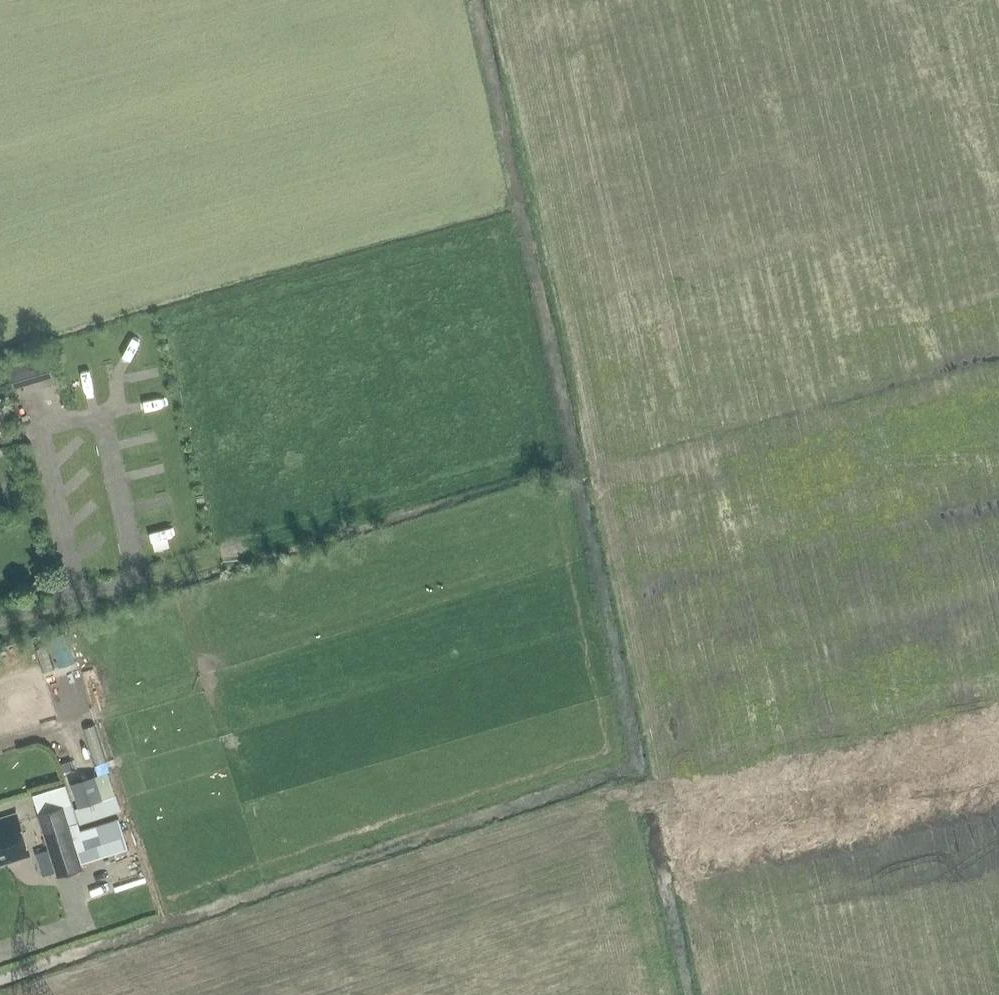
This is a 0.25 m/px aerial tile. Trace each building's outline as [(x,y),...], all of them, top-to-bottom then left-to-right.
[(45,350),(8,362),(16,385),(52,373),(45,350)] [(39,575),(30,587),(41,595),(50,583),(39,575)] [(107,760),(97,723),(85,726),(95,763),(107,760)] [(107,771),(70,784),(79,807),(74,809),(80,825),(122,810),(107,771)] [(32,795),(57,876),(82,868),(69,826),(78,823),(66,785),(32,795)] [(30,854),(17,816),(15,812),(0,817),(0,864),(30,854)]
